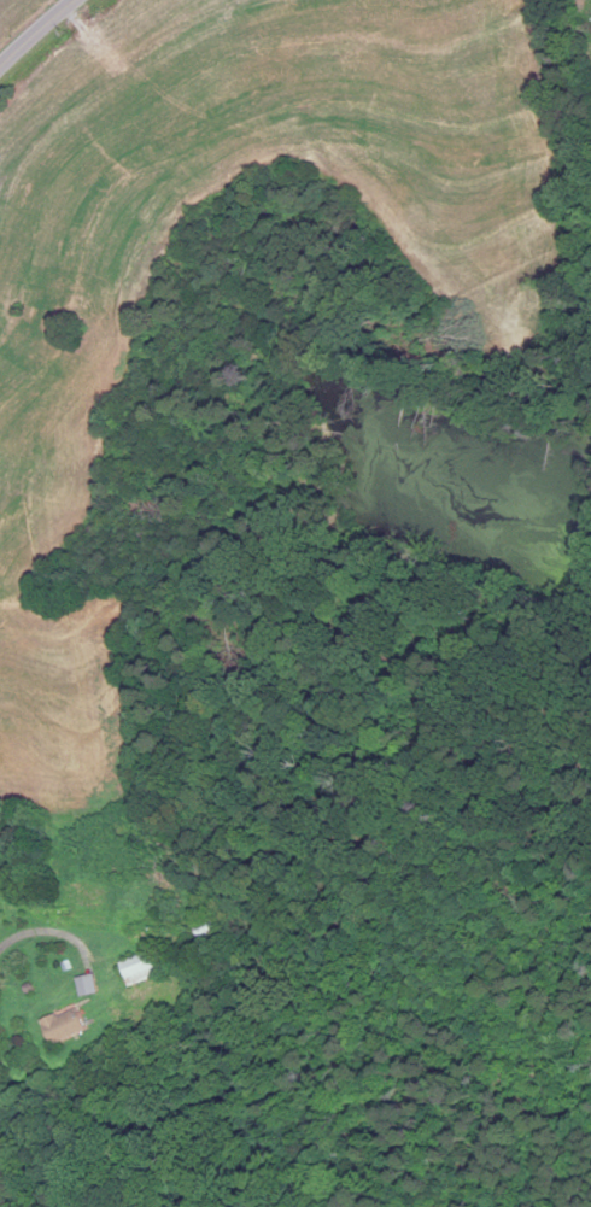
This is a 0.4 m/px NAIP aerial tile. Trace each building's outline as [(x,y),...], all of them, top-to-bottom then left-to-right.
[(195,922),(204,944),(229,936),(221,913),(195,922)] [(122,963),(130,987),(173,972),(164,948),(122,963)] [(87,1036),(83,1012),(47,1017),(50,1041),(87,1036)]
